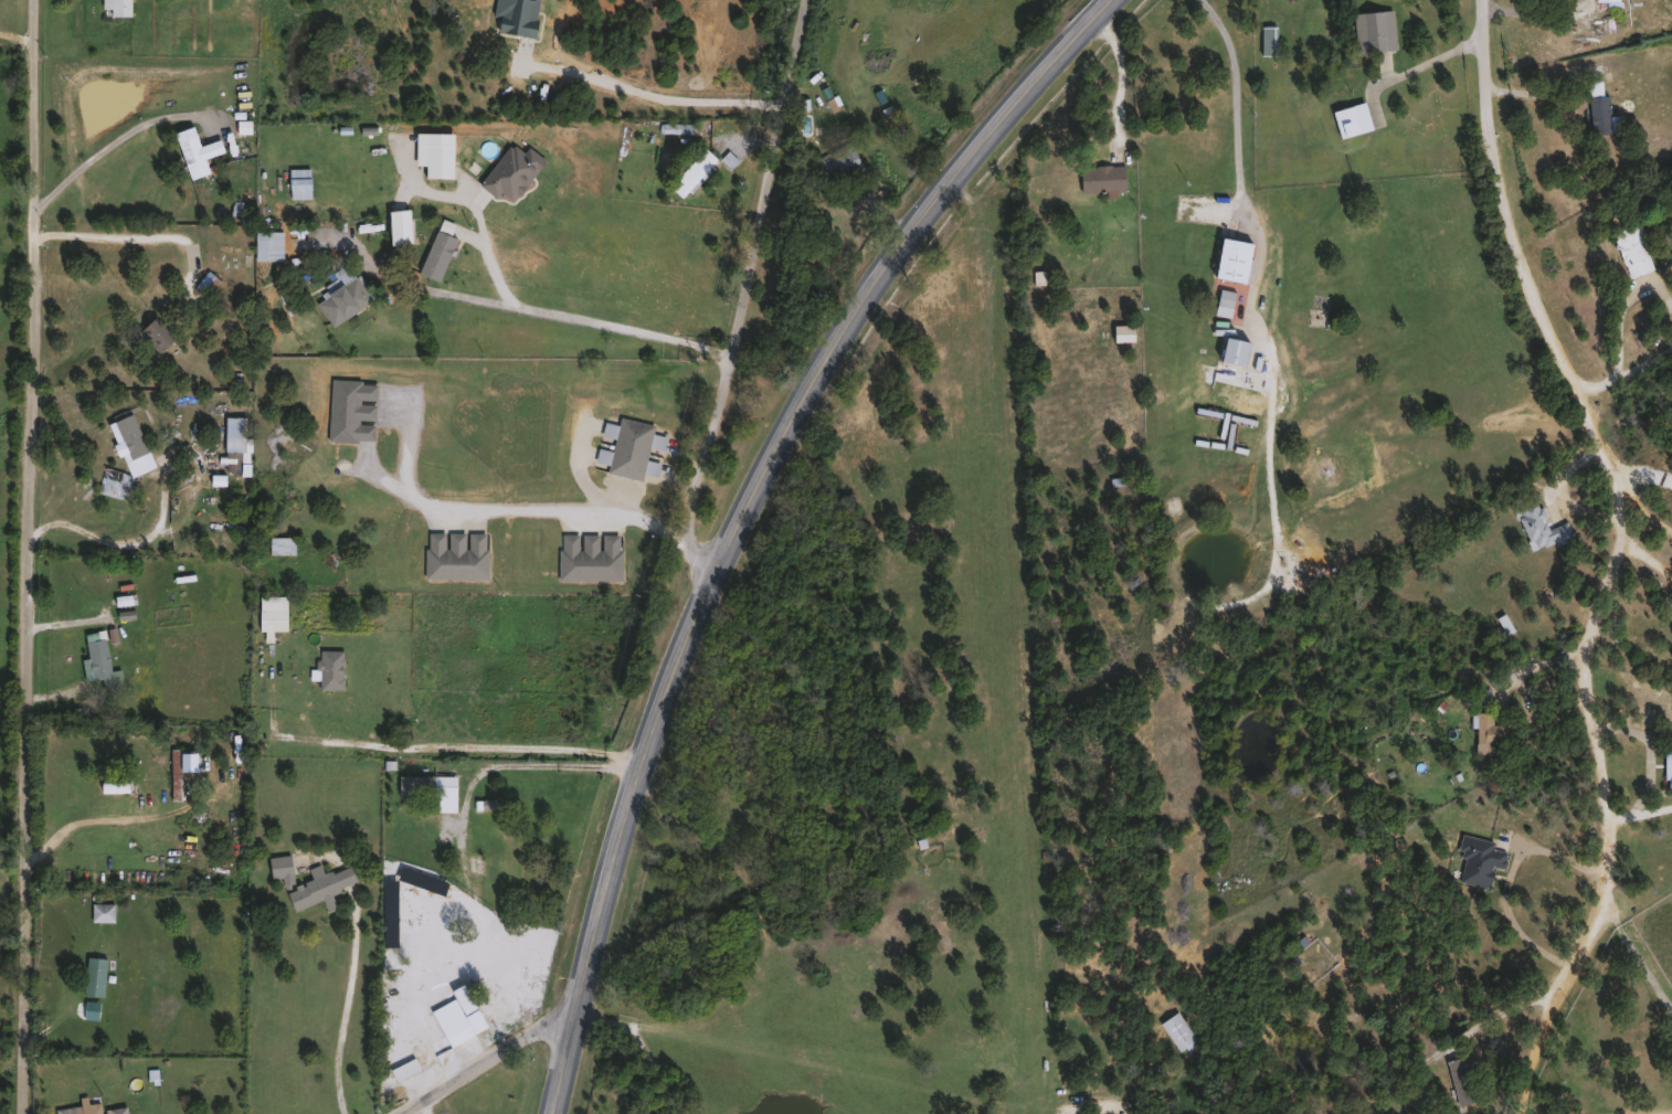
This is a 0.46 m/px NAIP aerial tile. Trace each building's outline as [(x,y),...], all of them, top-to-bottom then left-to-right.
[(108,15),(108,0),(129,0),(129,15),(108,15)] [(1394,50),(1354,52),(1351,12),(1391,10),(1394,50)] [(1276,25),(1276,54),(1258,54),(1258,25),(1276,25)] [(1590,134),(1585,82),(1602,81),(1606,117),(1618,116),(1619,131),(1590,134)] [(1336,138),(1329,110),(1362,102),(1369,128),(1336,138)] [(880,107),(890,103),(902,131),(892,136),(880,107)] [(218,139),(221,152),(202,158),(208,172),(187,179),(172,131),(191,126),(197,145),(218,139)] [(864,172),(834,188),(817,157),(847,141),(864,172)] [(679,194),(669,184),(705,149),(718,161),(688,191),(685,189),(679,194)] [(1078,165),(1123,165),(1123,192),(1104,193),(1104,191),(1078,191),(1078,165)] [(287,198),(287,167),(308,167),(308,198),(287,198)] [(1627,277),(1610,231),(1641,220),(1653,252),(1647,254),(1652,268),(1627,277)] [(283,259),(255,259),(254,230),(282,230),(283,259)] [(1248,241),(1240,282),(1209,275),(1217,235),(1248,241)] [(449,257),(412,273),(405,256),(442,241),(449,257)] [(369,300),(328,325),(311,296),(352,272),(369,300)] [(1232,291),(1229,307),(1214,304),(1217,288),(1232,291)] [(134,330),(149,315),(171,336),(156,351),(134,330)] [(105,421),(129,411),(151,466),(126,476),(105,421)] [(223,415),(242,415),(241,473),(223,473),(223,415)] [(605,471),(612,436),(601,434),(604,422),(616,425),(618,415),(652,423),(650,433),(664,436),(662,448),(646,445),(644,458),(657,461),(654,475),(642,471),(639,479),(605,471)] [(1532,552),(1512,505),(1534,496),(1547,528),(1566,520),(1572,535),(1532,552)] [(558,580),(558,533),(620,533),(620,580),(558,580)] [(293,553),(266,553),(266,537),(293,537),(293,553)] [(129,603),(115,605),(113,597),(128,595),(129,603)] [(256,629),(256,595),(284,595),(284,629),(256,629)] [(87,659),(84,633),(105,630),(108,669),(120,668),(123,687),(103,689),(102,678),(84,679),(82,660),(87,659)] [(341,649),(341,688),(317,688),(317,649),(341,649)] [(1473,757),(1472,711),(1490,711),(1490,723),(1507,723),(1507,742),(1490,742),(1490,756),(1473,757)] [(1663,742),(1671,742),(1671,788),(1663,788),(1663,742)] [(179,749),(179,800),(169,800),(169,749),(179,749)] [(454,795),(394,795),(394,774),(454,774),(454,795)] [(97,793),(97,782),(127,782),(127,793),(97,793)] [(1492,841),(1491,848),(1505,851),(1501,868),(1491,864),(1485,887),(1454,880),(1464,835),(1492,841)] [(287,908),(283,877),(269,879),(266,857),(289,853),(294,883),(309,881),(307,866),(320,864),(321,871),(350,867),(353,885),(330,889),(332,908),(322,909),(321,902),(287,908)] [(114,903),(114,921),(91,921),(91,903),(114,903)] [(84,995),(85,956),(105,957),(104,996),(84,995)] [(484,1028),(446,1046),(430,1009),(452,999),(447,989),(463,982),(484,1028)] [(1194,1040),(1176,1051),(1157,1021),(1176,1010),(1194,1040)] [(405,1040),(425,1029),(438,1054),(419,1065),(405,1040)] [(1456,1105),(1445,1059),(1467,1053),(1478,1101),(1456,1105)] [(88,1103),(90,1113),(55,1113),(54,1108),(88,1103)]
